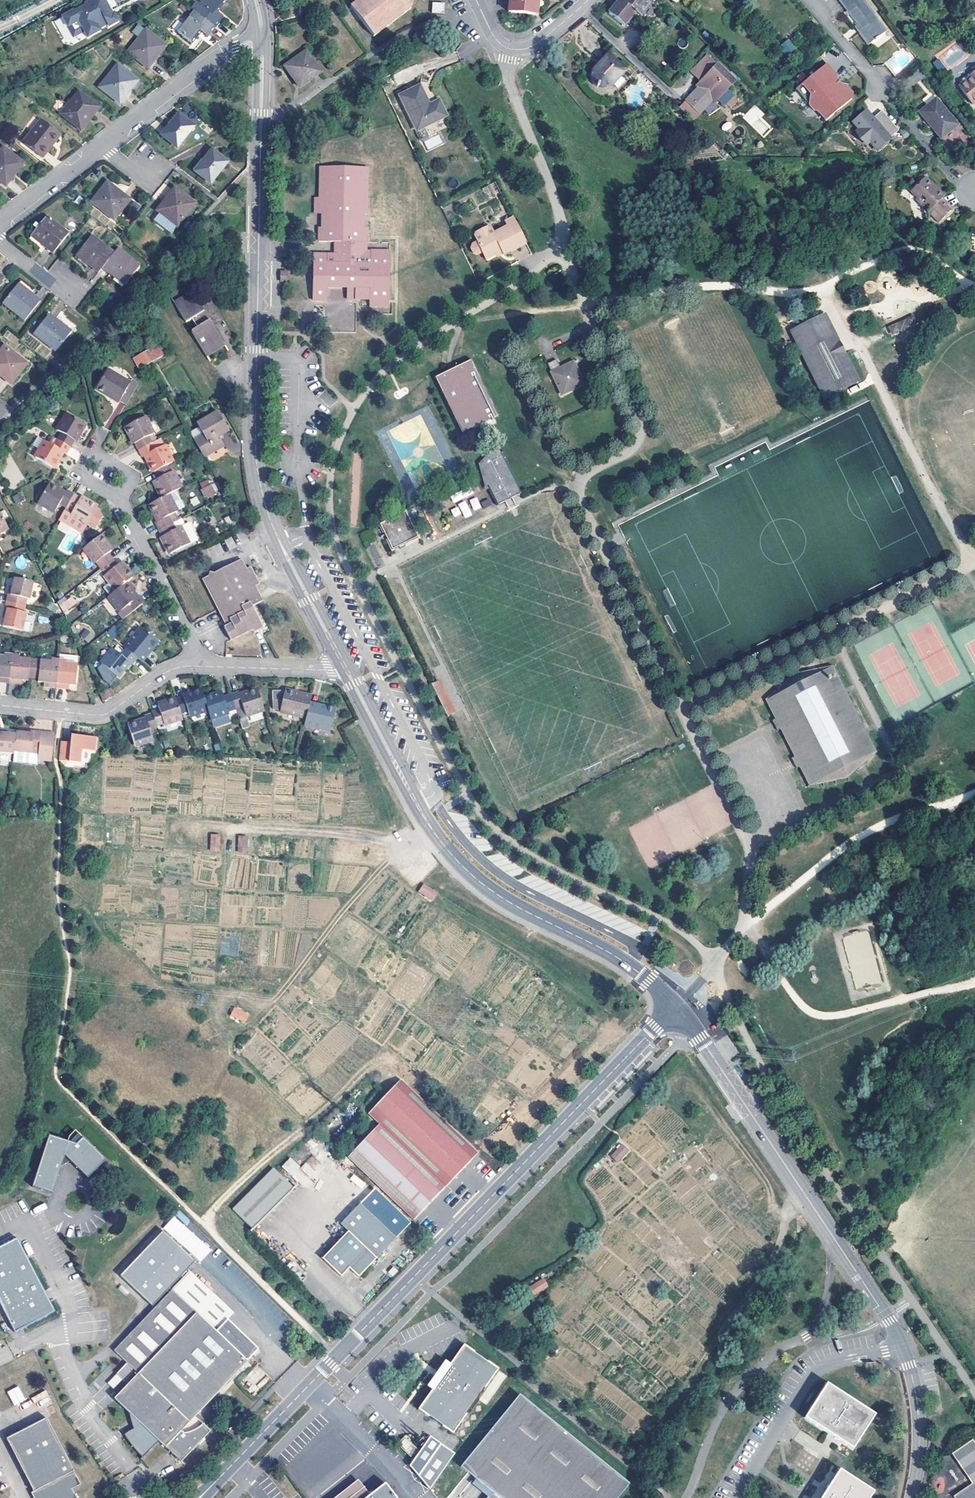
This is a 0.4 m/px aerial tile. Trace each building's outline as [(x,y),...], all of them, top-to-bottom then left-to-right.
[(115,0),(94,0),(86,4),(87,5),(76,11),(75,10),(64,16),(75,37),(86,31),(89,38),(102,31),(101,29),(108,25),(110,27),(120,22),(116,13),(114,14),(112,16),(109,10),(111,9),(117,5),(115,0)] [(217,26),(226,15),(220,11),(228,0),(203,0),(202,2),(199,0),(198,0),(193,7),(203,15),(217,26)] [(360,2),(357,1),(350,5),(373,35),(380,30),(379,28),(383,25),(386,26),(396,18),(396,15),(400,12),(403,13),(411,7),(414,0),(362,0),(360,2)] [(509,15),(536,17),(537,3),(537,0),(510,0),(509,15)] [(608,14),(623,26),(634,13),(640,17),(652,3),(648,0),(620,0),(616,5),(608,14)] [(883,35),(877,27),(880,25),(861,0),(836,0),(862,33),(858,36),(868,47),(875,42),(875,43),(879,40),(878,39),(883,35)] [(444,15),(444,4),(432,4),(432,14),(444,15)] [(217,26),(203,15),(199,20),(192,15),(179,30),(195,42),(203,31),(209,36),(217,26)] [(877,27),(883,35),(886,33),(880,25),(877,27)] [(147,29),(130,51),(149,66),(167,44),(147,29)] [(779,44),(783,54),(795,49),(791,39),(779,44)] [(306,50),(282,66),(284,69),(299,90),(323,74),(306,50)] [(626,69),(608,53),(594,70),(593,73),(593,76),(594,81),(597,84),(600,86),(603,86),(606,86),(609,85),(613,84),(626,69)] [(691,70),(693,71),(707,57),(705,56),(691,70)] [(732,82),(707,57),(693,71),(699,77),(696,80),(699,82),(694,86),(695,87),(696,88),(684,102),(695,114),(700,109),(709,100),(711,103),(726,88),(732,82)] [(130,85),(133,87),(139,79),(120,64),(101,86),(121,102),(127,93),(125,92),(130,85)] [(827,66),(802,87),(811,97),(810,108),(814,113),(818,113),(826,123),(852,101),(852,96),(845,88),(841,87),(835,81),(836,77),(827,66)] [(974,104),(974,73),(971,76),(972,78),(959,88),(972,106),(974,104)] [(415,87),(395,97),(412,131),(441,117),(434,102),(424,106),(415,87)] [(811,97),(802,87),(796,92),(810,108),(811,97)] [(738,99),(726,88),(711,103),(709,100),(700,109),(706,115),(718,108),(714,104),(716,102),(721,106),(723,103),(728,108),(738,99)] [(80,93),(62,115),(82,130),(99,108),(80,93)] [(957,127),(935,101),(919,114),(941,140),(957,127)] [(773,128),(761,117),(764,114),(754,104),(742,117),(763,138),(773,128)] [(179,113),(162,135),(176,146),(193,125),(179,113)] [(899,133),(882,113),(873,121),(868,114),(855,125),(860,132),(857,134),(861,142),(868,146),(870,144),(877,152),(899,133)] [(60,135),(41,120),(23,142),(43,158),(60,135)] [(439,134),(423,140),(427,149),(443,144),(439,134)] [(17,171),(23,164),(4,148),(0,152),(0,182),(5,186),(12,177),(10,175),(15,169),(17,171)] [(228,160),(212,148),(195,169),(210,182),(228,160)] [(313,302),(327,302),(327,290),(347,290),(356,290),(356,294),(370,294),(370,301),(370,308),(389,308),(390,251),(368,251),(368,242),(368,229),(365,229),(365,221),(362,221),(362,215),(365,215),(368,215),(369,168),(319,168),(319,198),(319,214),(321,214),(325,214),(325,221),(321,221),(321,228),(319,228),(319,242),(334,242),(334,250),(334,254),(313,254),(313,302)] [(928,177),(913,192),(919,199),(925,205),(923,207),(939,225),(953,211),(945,203),(943,201),(946,197),(928,177)] [(91,200),(114,218),(129,199),(121,192),(119,194),(113,189),(115,187),(107,181),(91,200)] [(164,202),(158,209),(160,211),(153,220),(171,234),(195,203),(176,187),(169,195),(172,197),(167,203),(164,202)] [(925,205),(919,199),(917,201),(923,207),(925,205)] [(69,232),(47,215),(31,234),(53,252),(69,232)] [(485,261),(494,256),(501,253),(503,257),(517,249),(516,247),(524,243),(512,220),(504,224),(506,229),(492,236),(489,230),(486,229),(474,235),(473,239),(476,245),(472,247),(471,248),(470,252),(472,257),(477,258),(482,255),(485,261)] [(76,254),(98,271),(102,266),(114,251),(92,235),(76,254)] [(114,251),(102,266),(124,283),(140,263),(118,246),(114,251)] [(18,283),(2,302),(24,320),(40,300),(18,283)] [(356,290),(347,290),(347,301),(370,301),(370,294),(356,294),(356,290)] [(198,327),(192,331),(207,357),(226,346),(214,327),(217,325),(224,321),(212,301),(202,307),(191,291),(173,302),(186,322),(193,318),(198,327)] [(887,328),(892,337),(917,322),(912,313),(887,328)] [(50,315),(34,334),(56,352),(72,332),(50,315)] [(818,318),(785,334),(820,402),(853,385),(818,318)] [(155,345),(152,347),(158,357),(162,355),(155,345)] [(10,383),(26,363),(4,346),(0,351),(0,375),(10,383)] [(158,357),(152,347),(141,353),(147,364),(158,357)] [(133,358),(139,369),(147,364),(141,353),(133,358)] [(469,363),(434,380),(462,436),(497,419),(469,363)] [(556,363),(547,367),(561,397),(583,386),(573,366),(561,372),(556,363)] [(129,384),(106,371),(96,389),(126,405),(138,384),(131,380),(129,384)] [(215,435),(225,429),(215,413),(195,425),(202,436),(193,441),(203,459),(223,448),(217,439),(215,435)] [(58,440),(71,448),(85,424),(68,414),(58,431),(62,433),(58,440)] [(138,451),(153,444),(149,437),(152,435),(143,419),(126,428),(131,438),(138,451)] [(225,429),(215,435),(217,439),(227,433),(225,429)] [(47,442),(37,458),(53,468),(60,457),(63,452),(67,455),(71,448),(58,440),(55,446),(47,442)] [(153,444),(138,451),(142,457),(145,456),(148,460),(155,473),(169,465),(172,464),(163,446),(156,450),(153,444)] [(498,507),(521,496),(504,462),(505,461),(503,454),(501,456),(497,448),(488,457),(488,461),(481,469),(479,471),(479,472),(479,474),(480,476),(481,476),(482,476),(484,476),(485,476),(492,488),(489,489),(498,507)] [(488,457),(477,469),(479,474),(479,472),(479,471),(481,469),(488,461),(488,457)] [(167,496),(181,489),(169,465),(155,473),(158,479),(155,481),(158,487),(164,498),(167,496)] [(216,484),(208,484),(208,481),(201,482),(202,497),(217,496),(216,484)] [(68,491),(66,495),(49,486),(40,502),(56,512),(60,505),(67,509),(75,495),(68,491)] [(20,492),(12,497),(16,504),(24,499),(20,492)] [(71,516),(88,526),(96,530),(104,518),(101,512),(97,510),(98,509),(85,501),(75,495),(67,509),(74,512),(71,516)] [(164,498),(150,505),(157,518),(159,522),(155,524),(158,531),(173,524),(169,518),(176,514),(167,496),(164,498)] [(474,510),(481,507),(476,497),(469,500),(474,510)] [(489,503),(482,506),(485,512),(492,508),(489,503)] [(406,510),(375,525),(390,554),(420,540),(406,510)] [(88,526),(71,516),(67,523),(84,533),(88,526)] [(8,532),(0,517),(0,537),(8,532)] [(173,524),(158,531),(171,555),(197,542),(188,524),(176,530),(173,524)] [(85,548),(102,570),(115,560),(110,554),(113,551),(109,547),(101,536),(85,548)] [(231,537),(225,540),(230,550),(236,546),(231,537)] [(226,627),(233,640),(254,629),(262,624),(253,607),(252,604),(254,603),(257,602),(258,604),(263,601),(256,586),(254,582),(247,569),(242,559),(215,574),(213,578),(209,577),(204,579),(222,613),(232,608),(234,613),(236,618),(232,619),(234,624),(228,626),(226,627)] [(102,570),(118,591),(127,584),(134,579),(126,568),(122,563),(119,566),(115,560),(102,570)] [(254,582),(256,586),(260,584),(251,567),(247,569),(254,582)] [(15,580),(13,590),(11,598),(8,597),(6,605),(26,609),(28,602),(30,602),(34,585),(15,580)] [(127,617),(147,602),(141,596),(138,598),(135,595),(127,584),(118,591),(111,596),(122,610),(127,617)] [(70,593),(57,603),(65,613),(77,603),(70,593)] [(6,605),(5,612),(7,612),(6,620),(3,629),(22,633),(26,617),(24,616),(26,609),(6,605)] [(222,613),(228,626),(234,624),(232,619),(236,618),(234,613),(232,608),(222,613)] [(85,628),(79,635),(88,642),(94,635),(85,628)] [(143,628),(126,648),(138,658),(142,661),(158,640),(143,628)] [(134,664),(138,658),(126,648),(122,654),(115,649),(104,663),(119,676),(130,662),(134,664)] [(60,663),(57,691),(67,691),(67,688),(76,689),(78,667),(77,667),(78,659),(61,657),(60,663)] [(12,659),(5,658),(4,660),(0,660),(0,682),(1,682),(0,685),(9,686),(12,659)] [(20,659),(12,659),(9,686),(18,687),(18,684),(29,685),(29,682),(31,663),(19,662),(20,659)] [(48,690),(57,691),(60,663),(53,662),(53,664),(31,663),(29,682),(39,683),(39,686),(49,686),(48,690)] [(776,720),(781,730),(795,758),(800,768),(809,787),(846,780),(874,754),(831,668),(793,675),(766,701),(776,720)] [(437,680),(430,684),(446,717),(453,713),(437,680)] [(104,692),(108,700),(117,695),(112,687),(104,692)] [(188,696),(178,699),(183,714),(191,711),(192,715),(210,709),(206,699),(203,690),(188,696)] [(240,691),(232,693),(238,708),(241,720),(249,717),(248,714),(266,708),(259,690),(246,694),(241,695),(240,691)] [(275,708),(309,716),(312,703),(313,696),(287,690),(275,690),(275,708)] [(210,709),(215,727),(234,721),(230,711),(238,708),(232,693),(225,696),(224,692),(216,695),(206,699),(210,709)] [(161,709),(154,711),(154,713),(158,725),(165,722),(166,724),(184,718),(183,714),(178,699),(160,705),(161,709)] [(309,716),(307,722),(333,729),(337,709),(312,703),(309,716)] [(152,729),(159,727),(158,725),(154,713),(147,716),(148,720),(144,721),(131,726),(137,744),(154,738),(152,729)] [(249,717),(241,720),(244,727),(252,725),(249,717)] [(781,730),(776,720),(772,722),(777,732),(781,730)] [(0,732),(0,755),(16,756),(17,736),(8,736),(0,735),(1,732),(0,732)] [(30,735),(27,735),(18,734),(17,736),(16,756),(15,764),(40,766),(41,761),(54,763),(56,734),(35,732),(35,735),(30,735)] [(74,744),(64,744),(62,763),(83,764),(85,751),(98,752),(99,739),(78,737),(74,737),(74,744)] [(800,768),(795,758),(791,760),(796,770),(800,768)] [(219,837),(211,836),(211,852),(218,852),(219,837)] [(247,838),(239,838),(238,853),(246,853),(247,838)] [(425,886),(421,892),(433,900),(438,894),(425,886)] [(854,989),(880,984),(872,939),(846,944),(854,989)] [(236,1008),(232,1015),(246,1022),(249,1015),(236,1008)] [(413,1220),(479,1152),(401,1077),(367,1113),(378,1123),(346,1156),(413,1220)] [(76,1143),(82,1136),(74,1129),(68,1136),(67,1141),(76,1143)] [(48,1135),(33,1187),(53,1193),(61,1165),(71,1161),(90,1177),(107,1157),(82,1136),(76,1143),(67,1141),(48,1135)] [(624,1146),(614,1158),(620,1163),(630,1152),(624,1146)] [(301,1184),(320,1163),(311,1156),(293,1176),(301,1184)] [(292,1175),(300,1166),(290,1157),(282,1166),(292,1175)] [(280,1164),(235,1209),(255,1230),(300,1185),(280,1164)] [(360,1204),(341,1224),(349,1231),(323,1259),(342,1277),(350,1268),(359,1277),(395,1239),(360,1204)] [(187,1224),(190,1219),(178,1211),(174,1217),(187,1224)] [(119,1273),(150,1304),(178,1272),(184,1278),(188,1273),(182,1267),(193,1255),(160,1226),(119,1273)] [(17,1333),(56,1311),(51,1301),(45,1304),(40,1294),(46,1291),(30,1258),(24,1261),(20,1254),(26,1251),(19,1237),(0,1247),(0,1298),(17,1333)] [(30,1258),(26,1251),(20,1254),(24,1261),(30,1258)] [(212,1431),(196,1416),(260,1350),(228,1319),(234,1313),(190,1271),(188,1273),(184,1278),(173,1289),(114,1350),(126,1362),(116,1373),(124,1381),(134,1370),(138,1374),(115,1398),(137,1420),(132,1425),(133,1428),(123,1434),(127,1440),(132,1446),(137,1452),(143,1458),(182,1463),(212,1431)] [(546,1281),(533,1290),(537,1296),(550,1288),(546,1281)] [(51,1301),(46,1291),(40,1294),(45,1304),(51,1301)] [(701,1312),(714,1324),(722,1315),(709,1304),(701,1312)] [(730,1349),(738,1336),(732,1333),(724,1345),(730,1349)] [(449,1363),(432,1389),(418,1409),(435,1421),(453,1433),(497,1367),(462,1344),(449,1363)] [(427,1386),(432,1389),(449,1363),(444,1360),(427,1386)] [(826,1384),(805,1418),(831,1435),(852,1449),(874,1415),(826,1384)] [(19,1385),(7,1391),(14,1405),(26,1399),(19,1385)] [(629,1481),(517,1395),(459,1470),(491,1494),(488,1497),(616,1497),(629,1481)] [(8,1440),(34,1492),(31,1493),(34,1497),(77,1497),(74,1491),(81,1488),(48,1420),(8,1440)] [(404,1438),(399,1444),(411,1456),(416,1450),(404,1438)] [(952,1454),(973,1483),(954,1496),(956,1497),(974,1497),(974,1445),(972,1440),(952,1454)] [(439,1445),(417,1477),(429,1491),(454,1455),(439,1445)] [(821,1497),(869,1497),(873,1492),(839,1470),(827,1489),(821,1497)] [(369,1495),(357,1480),(335,1497),(366,1497),(369,1495)] [(385,1483),(369,1495),(366,1497),(396,1497),(385,1483)]
